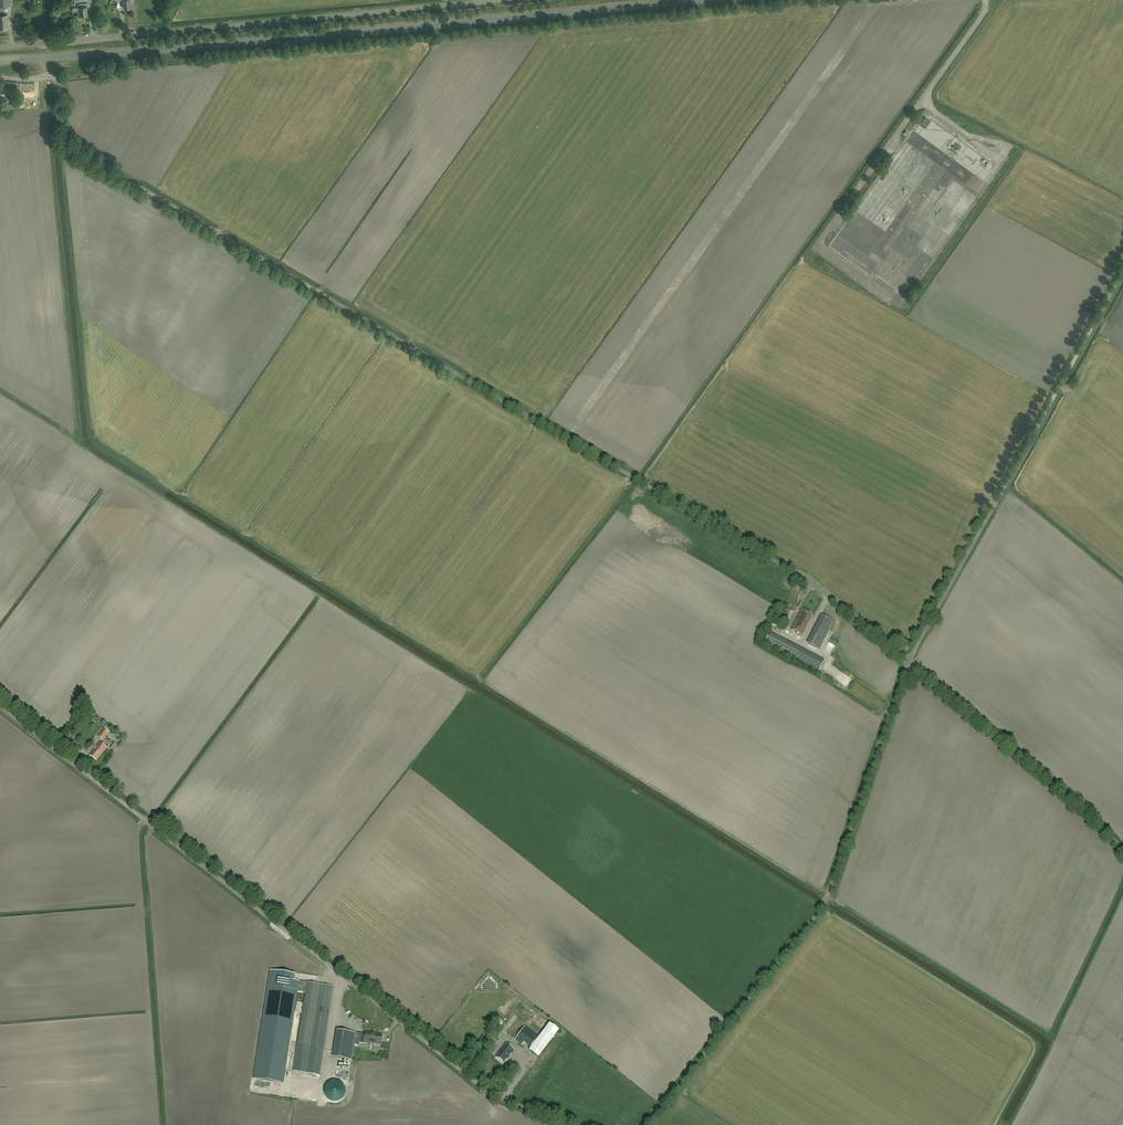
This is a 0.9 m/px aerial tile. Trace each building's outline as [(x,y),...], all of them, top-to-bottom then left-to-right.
[(87,2),(79,3),(80,11),(77,11),(78,17),(81,17),(81,16),(88,15),(87,2)] [(9,28),(7,14),(0,15),(0,28),(9,28)] [(925,117),(920,125),(925,128),(931,120),(925,117)] [(926,134),(928,132),(921,126),(917,132),(922,136),(924,133),(926,134)] [(983,158),(965,145),(961,150),(955,146),(959,141),(956,139),(952,145),(961,152),(959,155),(965,159),(968,155),(977,162),(974,167),(972,166),(972,167),(977,170),(982,163),(980,161),(983,158)] [(808,623),(812,615),(801,609),(791,630),(802,635),(808,623)] [(833,622),(821,616),(806,644),(818,650),(833,622)] [(764,643),(795,660),(819,672),(824,662),(769,633),(764,643)] [(102,740),(109,733),(104,729),(98,737),(102,740)] [(96,760),(106,748),(100,742),(90,755),(96,760)] [(286,1085),(301,981),(293,980),(294,975),(271,971),(255,1080),(286,1085)] [(324,1049),(333,986),(307,982),(297,1045),(324,1049)] [(345,1008),(352,996),(342,990),(335,1003),(345,1008)] [(366,1020),(372,1014),(359,1001),(353,1007),(366,1020)] [(525,1026),(519,1034),(515,1040),(518,1042),(522,1045),(524,1042),(530,1047),(539,1036),(532,1031),(525,1026)] [(351,1060),(355,1033),(338,1030),(334,1058),(351,1060)] [(382,1035),(378,1035),(378,1034),(365,1032),(365,1034),(361,1034),(359,1043),(364,1044),(365,1042),(369,1043),(380,1045),(382,1035)] [(507,1059),(514,1050),(506,1043),(498,1054),(499,1054),(496,1057),(503,1062),(506,1059),(507,1059)] [(505,1086),(508,1089),(519,1076),(516,1073),(505,1086)]
